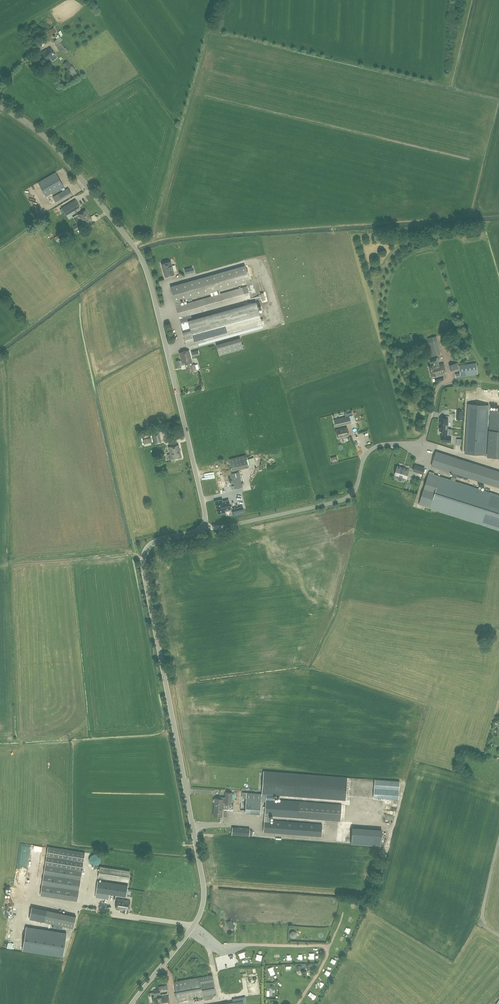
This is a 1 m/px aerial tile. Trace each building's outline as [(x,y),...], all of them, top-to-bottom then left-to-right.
[(54,35),(50,29),(44,33),(47,39),(54,35)] [(57,45),(63,40),(60,36),(54,41),(57,45)] [(57,45),(63,54),(65,52),(65,53),(68,51),(67,51),(68,50),(66,47),(65,48),(61,42),(57,45)] [(58,58),(50,47),(46,49),(41,53),(47,60),(50,58),(53,61),(58,58)] [(63,64),(73,77),(78,73),(75,70),(75,69),(72,65),(72,66),(67,61),(63,64)] [(38,182),(46,196),(64,186),(56,172),(38,182)] [(57,202),(71,193),(68,188),(53,196),(57,202)] [(66,215),(80,207),(75,199),(61,207),(66,215)] [(84,225),(92,220),(86,209),(77,215),(84,225)] [(57,241),(69,234),(66,230),(54,237),(57,241)] [(162,263),(165,276),(174,274),(171,261),(162,263)] [(244,266),(171,286),(181,322),(187,345),(262,324),(256,303),(188,321),(187,316),(250,298),(247,286),(181,304),(180,300),(248,281),(244,266)] [(243,348),(240,338),(217,345),(219,355),(243,348)] [(431,356),(441,353),(437,339),(428,342),(431,356)] [(189,349),(179,352),(182,361),(181,361),(181,360),(180,360),(179,359),(176,360),(178,368),(181,367),(181,365),(185,364),(187,372),(196,370),(195,364),(193,364),(189,349)] [(433,364),(428,365),(432,378),(434,377),(436,382),(444,379),(443,374),(446,373),(446,371),(443,362),(439,364),(439,361),(438,357),(436,358),(436,357),(430,359),(431,364),(433,364)] [(476,362),(459,365),(460,373),(456,373),(456,378),(478,374),(476,362)] [(489,405),(469,403),(465,452),(486,454),(489,405)] [(351,423),(349,415),(334,419),(336,426),(351,423)] [(442,435),(442,441),(451,442),(451,435),(451,429),(447,429),(448,418),(440,418),(440,430),(443,430),(443,435),(442,435)] [(349,436),(347,426),(336,429),(338,439),(349,436)] [(490,430),(488,457),(498,457),(498,431),(490,430)] [(159,432),(152,434),(155,444),(162,443),(159,432)] [(144,446),(151,444),(150,437),(143,439),(144,446)] [(179,445),(168,447),(171,460),(181,457),(179,445)] [(390,449),(390,458),(405,459),(406,455),(395,454),(395,450),(390,449)] [(436,451),(432,465),(453,472),(458,474),(498,486),(498,471),(436,451)] [(245,455),(229,459),(231,468),(248,464),(245,455)] [(409,470),(398,466),(395,474),(399,475),(399,477),(403,478),(404,476),(407,478),(409,470)] [(238,467),(230,469),(235,489),(242,487),(238,467)] [(215,471),(219,491),(231,488),(228,475),(224,476),(222,470),(215,471)] [(456,480),(451,479),(429,471),(419,504),(498,530),(498,494),(456,480)] [(244,513),(243,507),(233,509),(232,506),(230,506),(229,500),(222,501),(222,499),(215,501),(218,514),(225,512),(225,510),(230,508),(231,512),(232,511),(233,515),(244,513)] [(261,801),(266,802),(263,832),(321,837),(322,824),(270,820),(270,816),(301,818),(340,821),(341,804),(302,801),(269,799),(269,794),(346,800),(347,777),(263,770),(262,793),(261,801)] [(373,797),(398,799),(399,781),(375,779),(373,797)] [(220,798),(215,797),(213,816),(222,817),(223,803),(224,803),(232,804),(232,792),(225,792),(225,797),(220,797),(220,798)] [(246,792),(246,797),(245,813),(260,814),(261,801),(262,793),(246,792)] [(250,828),(232,827),(231,835),(255,837),(255,834),(253,834),(253,831),(253,830),(250,830),(250,828)] [(382,830),(353,828),(351,844),(381,846),(382,830)] [(19,843),(17,874),(24,874),(26,854),(29,855),(29,852),(39,852),(39,844),(19,843)] [(40,895),(77,901),(85,852),(48,846),(40,895)] [(28,866),(35,867),(35,862),(38,863),(39,855),(29,854),(28,866)] [(100,861),(101,860),(100,859),(100,858),(100,857),(99,856),(98,855),(97,855),(96,854),(95,854),(94,854),(93,854),(93,855),(92,855),(91,855),(91,856),(90,856),(90,857),(89,858),(89,859),(89,860),(89,861),(89,862),(90,863),(90,864),(91,864),(91,865),(92,865),(93,865),(94,866),(95,866),(96,866),(96,865),(97,865),(98,865),(99,864),(100,863),(100,862),(100,861)] [(128,882),(130,871),(100,866),(98,878),(128,882)] [(128,885),(98,881),(96,892),(126,897),(128,885)] [(121,912),(128,913),(130,901),(117,899),(116,909),(121,910),(121,912)] [(76,916),(46,910),(44,921),(73,928),(76,916)] [(66,933),(26,926),(22,950),(63,956),(66,933)] [(236,972),(219,973),(220,988),(226,988),(226,991),(238,990),(238,995),(239,995),(238,978),(236,978),(236,972)] [(216,994),(212,974),(199,977),(203,996),(216,994)] [(174,981),(178,1001),(203,996),(199,977),(174,981)] [(160,988),(153,989),(154,994),(155,996),(153,997),(154,1003),(170,1003),(168,994),(161,995),(160,988)]
